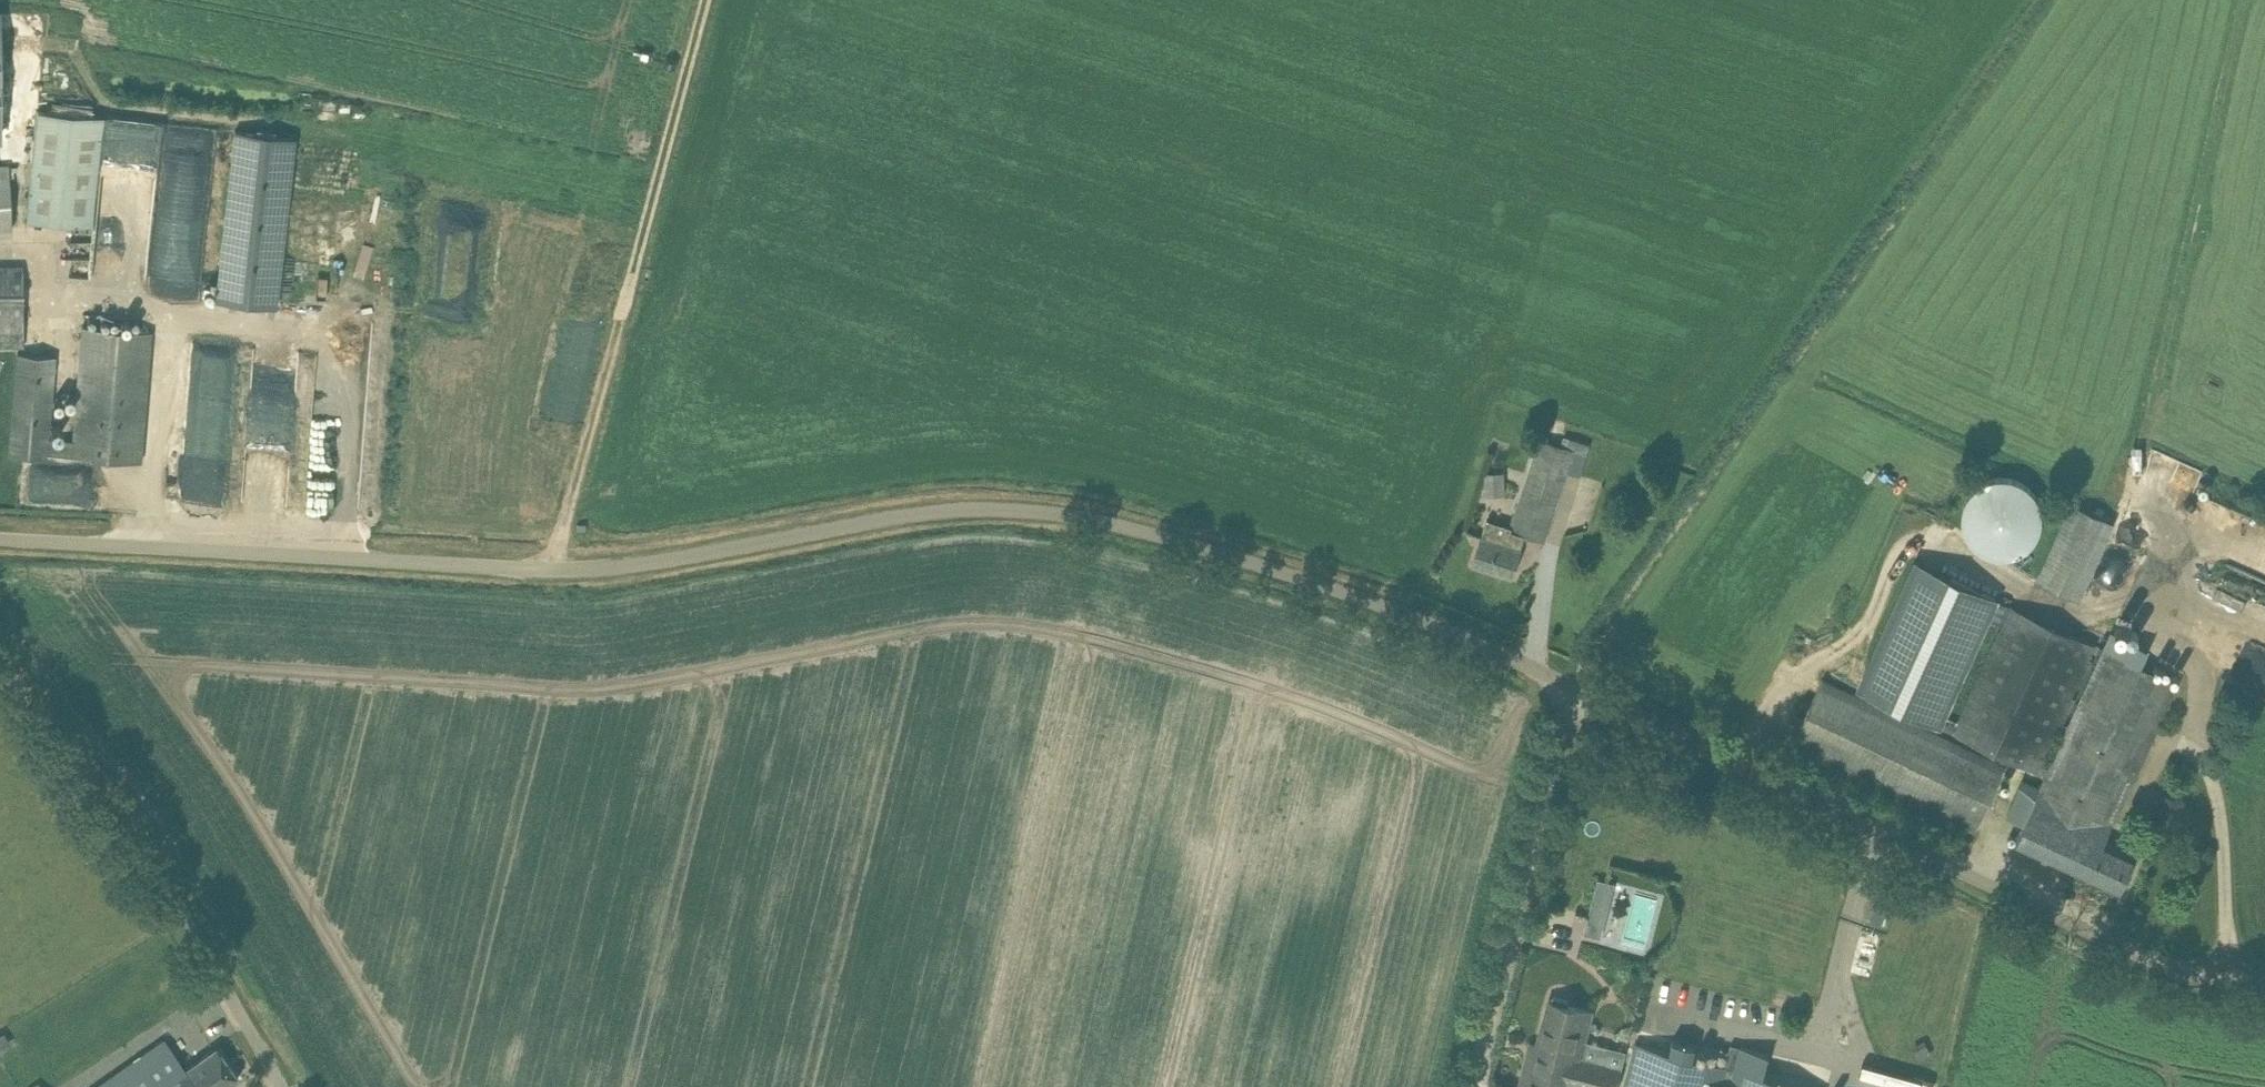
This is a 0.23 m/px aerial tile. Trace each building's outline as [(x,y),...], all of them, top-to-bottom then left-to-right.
[(27,217),(94,224),(105,117),(39,110),(27,217)] [(217,299),(278,305),(297,136),(235,130),(217,299)] [(15,227),(11,165),(0,165),(0,229),(15,227)] [(25,345),(25,266),(12,266),(0,266),(0,345),(25,345)] [(10,450),(142,461),(152,331),(81,325),(72,439),(51,437),(57,356),(18,352),(10,450)] [(290,447),(292,438),(271,432),(268,442),(290,447)] [(1562,443),(1542,437),(1513,525),(1528,529),(1526,535),(1545,541),(1578,439),(1565,435),(1562,443)] [(243,501),(284,502),(285,459),(277,459),(276,483),(243,483),(243,501)] [(2171,478),(2189,485),(2198,467),(2180,459),(2171,478)] [(1993,555),(2002,556),(2016,554),(2025,548),(2029,545),(2032,542),(2037,534),(2040,529),(2042,524),(2042,516),(2041,505),(2039,497),(2033,488),(2026,483),(2019,478),(2011,476),(2005,474),(1992,476),(1985,478),(1980,481),(1977,485),(1972,489),(1965,501),(1963,505),(1962,512),(1963,524),(1966,533),(1972,541),(1980,547),(1993,555)] [(2036,582),(2081,601),(2115,522),(2070,502),(2036,582)] [(1526,535),(1528,529),(1513,525),(1488,517),(1473,564),(1512,576),(1526,535)] [(1916,558),(1858,687),(1936,723),(1937,722),(1955,730),(1960,720),(1942,711),(1985,616),(2004,624),(2013,605),(1994,596),(1995,596),(1916,558)] [(2096,643),(2013,605),(2004,624),(1960,720),(1955,730),(1955,731),(2047,774),(2042,787),(2023,778),(2006,813),(2025,822),(2016,842),(2076,870),(2104,811),(2117,817),(2152,740),(2179,681),(2142,664),(2106,647),(2079,706),(2071,724),(2065,721),(2061,719),(2072,695),(2084,669),(2089,657),(2096,643)] [(1823,678),(1812,702),(1804,698),(1796,714),(1805,718),(1793,741),(1977,829),(2007,766),(1823,678)] [(2233,711),(2253,719),(2264,693),(2245,685),(2233,711)] [(2104,811),(2076,870),(2120,890),(2130,870),(2138,852),(2107,838),(2117,817),(2104,811)] [(1598,878),(1584,932),(1601,937),(1615,882),(1598,878)] [(1880,895),(1891,900),(1895,889),(1885,885),(1880,895)] [(1871,920),(1882,923),(1888,905),(1877,901),(1871,920)] [(1571,1005),(1550,1000),(1538,1044),(1532,1043),(1521,1086),(1567,1086),(1568,1086),(1573,1086),(1617,1086),(1622,1067),(1581,1057),(1593,1011),(1571,1005)] [(190,1086),(225,1086),(239,1077),(217,1046),(186,1068),(165,1038),(159,1042),(190,1086)] [(1727,1064),(1696,1056),(1699,1045),(1673,1038),(1670,1050),(1636,1041),(1624,1086),(1721,1086),(1727,1064)] [(159,1042),(95,1086),(190,1086),(159,1042)] [(1763,1074),(1768,1052),(1732,1043),(1727,1064),(1721,1086),(1815,1086),(1763,1074)]
